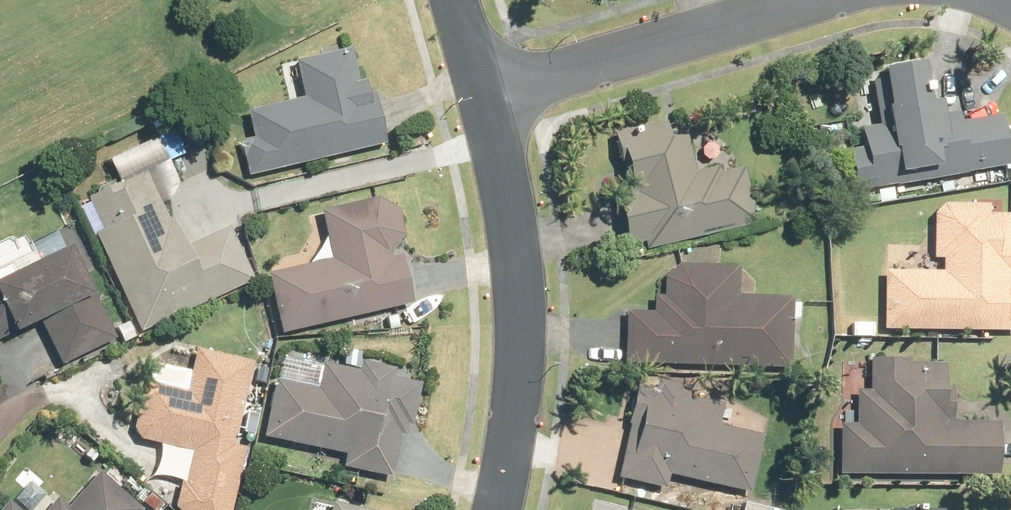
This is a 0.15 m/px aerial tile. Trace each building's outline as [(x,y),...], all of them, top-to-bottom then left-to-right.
[(242,139),(251,176),(392,143),(378,86),(365,89),(354,45),(296,59),(305,97),(251,110),(257,136),(242,139)] [(844,141),(852,191),(1003,167),(995,118),(953,124),(952,115),(935,117),(932,99),(919,101),(912,60),(869,67),(877,116),(859,119),(862,138),(844,141)] [(608,141),(631,249),(764,221),(750,156),(698,167),(690,125),(608,141)] [(88,233),(136,334),(255,278),(229,223),(182,245),(170,219),(163,222),(140,174),(84,201),(97,228),(88,233)] [(270,275),(284,331),(420,298),(394,189),(324,206),(337,259),(270,275)] [(883,329),(1010,330),(1010,200),(935,200),(935,262),(883,262),(883,329)] [(33,318),(57,367),(112,340),(88,292),(81,295),(59,250),(0,279),(0,320),(6,331),(33,318)] [(625,309),(623,360),(784,364),(786,297),(734,296),(735,263),(675,261),(658,274),(658,294),(646,294),(645,309),(625,309)] [(418,431),(428,370),(280,346),(265,439),(346,452),(344,465),(398,474),(405,429),(418,431)] [(171,505),(176,509),(225,509),(239,452),(227,449),(248,364),(195,351),(185,392),(140,382),(129,427),(134,439),(189,452),(183,480),(176,481),(171,505)] [(838,414),(837,469),(1006,473),(1007,416),(946,415),(947,357),(872,356),(871,385),(857,385),(856,414),(838,414)] [(685,385),(637,375),(616,475),(662,485),(665,473),(748,490),(760,436),(713,426),(718,405),(682,397),(685,385)] [(139,509),(93,471),(63,505),(52,497),(41,509),(138,509),(139,509)]
